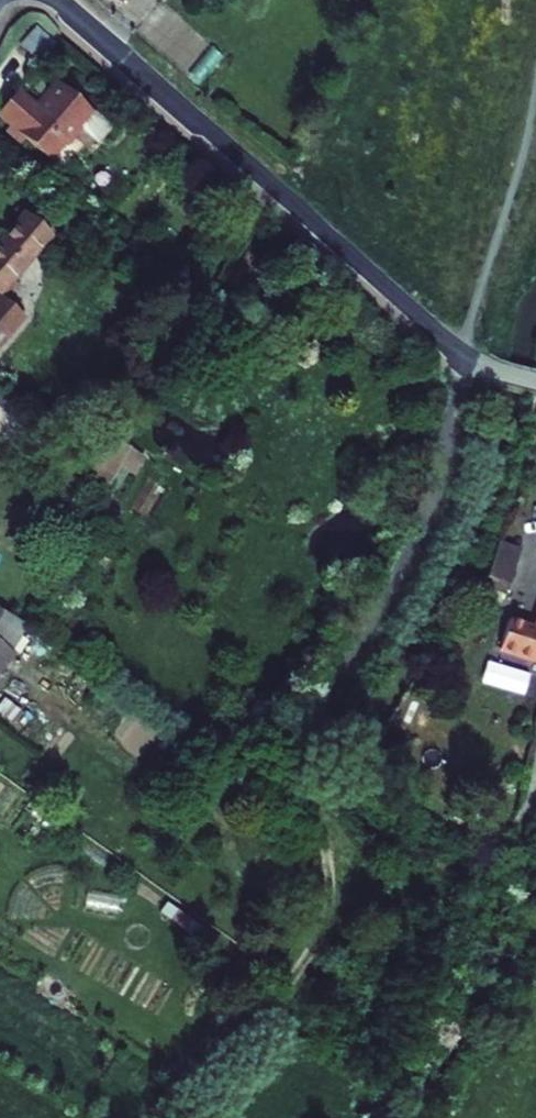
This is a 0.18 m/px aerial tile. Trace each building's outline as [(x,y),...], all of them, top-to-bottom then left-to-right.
[(34,27),(20,44),(39,59),(52,42),(34,27)] [(59,80),(45,97),(46,99),(40,107),(20,90),(0,114),(0,116),(56,163),(70,146),(72,148),(87,130),(102,144),(115,128),(59,80)] [(20,224),(0,247),(0,360),(26,326),(10,314),(21,300),(15,294),(49,251),(20,224)] [(136,446),(118,431),(94,467),(114,483),(136,446)] [(500,541),(483,586),(507,597),(523,550),(500,541)] [(9,593),(0,607),(0,619),(25,637),(36,618),(39,612),(9,593)] [(25,637),(0,619),(0,666),(5,670),(25,637)] [(510,622),(501,649),(535,662),(535,631),(510,622)]
